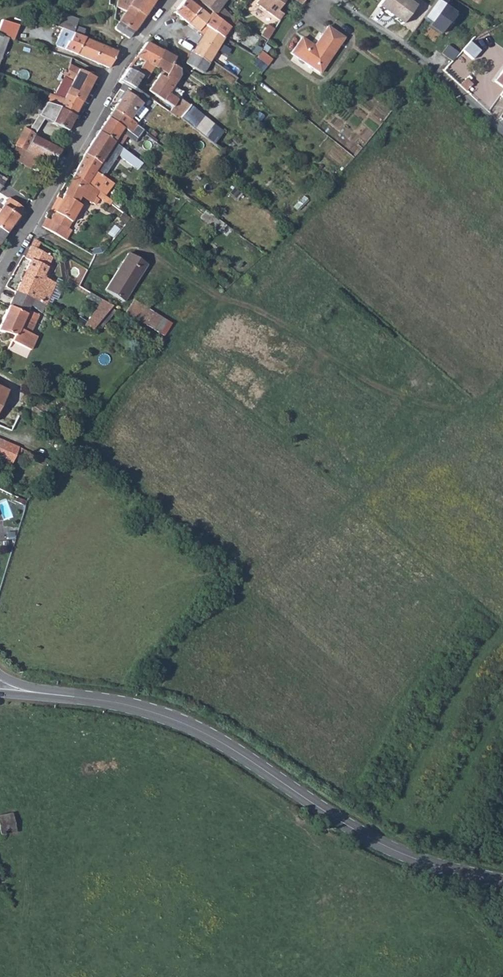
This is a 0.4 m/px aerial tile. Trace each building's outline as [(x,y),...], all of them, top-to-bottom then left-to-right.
[(155,0),(133,0),(117,0),(116,7),(126,11),(118,22),(134,32),(155,0)] [(204,23),(223,38),(230,27),(217,17),(200,3),(201,3),(198,0),(196,0),(193,5),(187,0),(184,0),(174,13),(187,24),(198,10),(209,18),(204,23)] [(201,3),(200,3),(217,17),(230,27),(234,21),(219,8),(226,0),(198,0),(201,3)] [(255,4),(279,21),(283,15),(278,10),(286,0),(258,0),(255,4)] [(378,6),(412,32),(420,23),(416,21),(417,16),(411,13),(417,5),(410,0),(383,0),(378,6)] [(423,18),(430,23),(428,26),(440,35),(447,23),(450,25),(457,15),(444,6),(449,0),(436,0),(423,18)] [(198,10),(187,24),(198,32),(203,35),(199,42),(215,51),(223,38),(204,23),(209,18),(198,10)] [(62,14),(57,27),(61,29),(82,37),(84,30),(75,27),(78,20),(62,14)] [(15,38),(19,24),(2,18),(0,25),(0,33),(15,38)] [(118,22),(115,27),(115,29),(129,39),(134,32),(118,22)] [(269,39),(274,27),(267,24),(262,35),(269,39)] [(302,38),(291,54),(320,73),(344,38),(328,27),(314,46),(302,38)] [(61,29),(55,45),(109,68),(118,52),(82,37),(61,29)] [(199,42),(191,54),(208,63),(215,51),(199,42)] [(146,43),(136,56),(154,67),(162,51),(146,43)] [(450,44),(443,53),(454,60),(459,52),(450,44)] [(162,51),(154,67),(162,71),(149,91),(172,107),(178,98),(182,92),(173,87),(179,76),(178,68),(171,65),(175,58),(162,51)] [(260,51),(256,58),(267,66),(272,60),(260,51)] [(208,63),(191,54),(185,64),(202,73),(208,63)] [(136,56),(127,69),(142,78),(145,79),(154,67),(136,56)] [(70,65),(54,96),(64,100),(66,95),(82,103),(95,78),(70,65)] [(127,69),(119,82),(123,85),(135,90),(142,78),(127,69)] [(466,79),(460,85),(466,91),(472,85),(466,79)] [(124,93),(114,110),(128,120),(147,97),(135,90),(123,85),(119,90),(124,93)] [(54,96),(49,94),(44,103),(45,104),(28,130),(34,135),(43,120),(67,131),(82,103),(66,95),(64,100),(54,96)] [(172,107),(169,112),(178,119),(179,118),(189,106),(178,98),(172,107)] [(189,106),(179,118),(213,144),(222,132),(189,105),(189,106)] [(114,110),(99,132),(127,152),(129,149),(122,144),(127,137),(134,142),(144,130),(136,124),(128,120),(114,110)] [(14,146),(16,147),(26,152),(35,135),(34,135),(28,130),(24,128),(14,146)] [(80,162),(103,176),(117,154),(134,167),(136,164),(140,166),(142,164),(127,152),(99,132),(80,162)] [(35,135),(26,152),(37,157),(52,166),(61,151),(53,146),(35,135)] [(56,140),(53,146),(61,151),(65,144),(56,140)] [(16,147),(10,157),(30,169),(37,157),(26,152),(16,147)] [(80,162),(73,176),(110,204),(112,201),(104,196),(114,183),(103,176),(80,162)] [(154,163),(152,167),(158,172),(161,168),(154,163)] [(47,218),(41,227),(65,240),(70,232),(67,230),(80,205),(76,203),(81,194),(91,200),(89,203),(90,203),(95,195),(109,206),(110,204),(73,176),(50,220),(47,218)] [(23,208),(9,198),(0,210),(0,242),(23,208)] [(223,231),(228,223),(205,210),(201,218),(223,231)] [(30,261),(16,292),(45,306),(55,283),(41,276),(51,257),(31,246),(25,258),(30,261)] [(128,253),(105,290),(123,302),(147,265),(128,253)] [(0,326),(0,331),(9,334),(14,335),(18,327),(27,310),(29,305),(41,313),(45,306),(16,292),(9,307),(9,306),(0,326)] [(112,306),(102,300),(84,326),(92,330),(112,306)] [(172,325),(133,301),(126,312),(165,336),(172,325)] [(18,327),(30,333),(38,315),(27,310),(18,327)] [(14,335),(9,334),(7,338),(12,340),(11,341),(31,350),(37,337),(30,333),(18,327),(14,335)] [(12,464),(17,452),(20,453),(23,449),(19,447),(0,439),(0,458),(12,464)] [(0,814),(0,827),(1,833),(17,831),(14,812),(0,814)]
